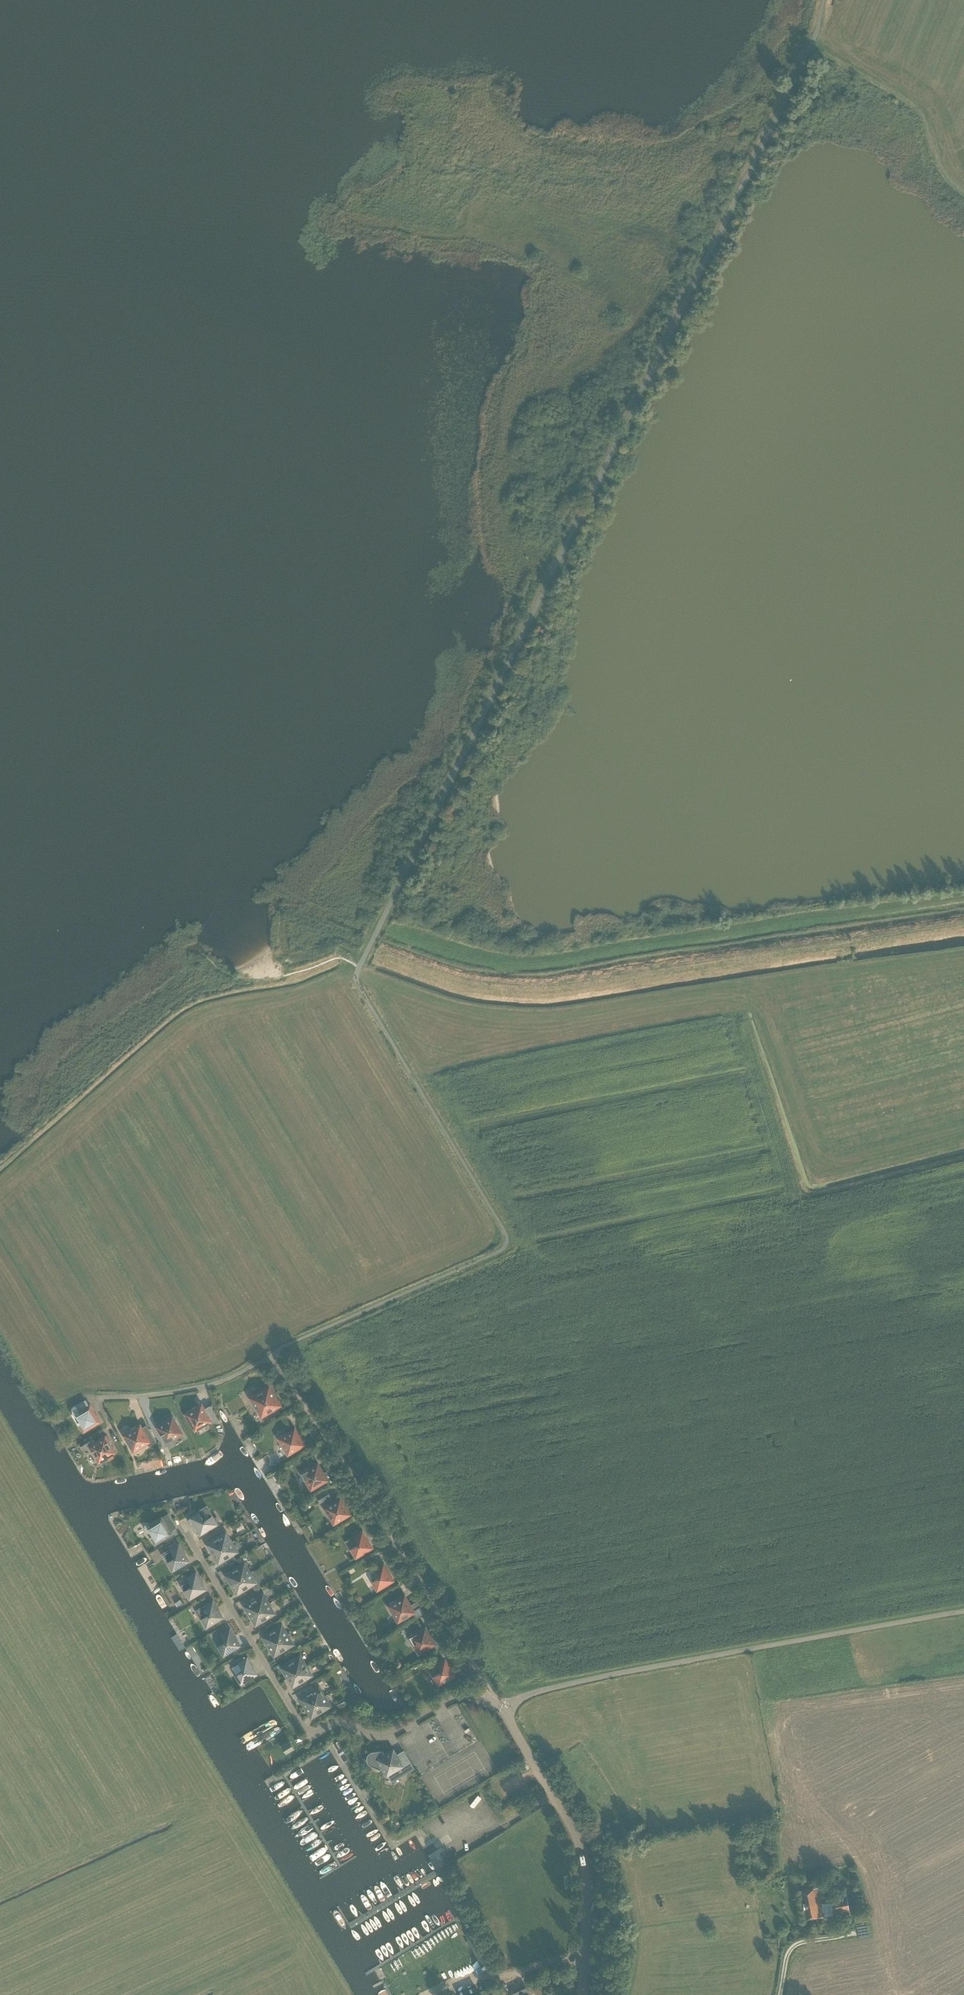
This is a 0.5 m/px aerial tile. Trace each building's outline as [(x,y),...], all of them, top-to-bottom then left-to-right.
[(261,1416),(280,1405),(269,1387),(250,1398),(261,1416)] [(89,1405),(85,1400),(71,1408),(72,1415),(83,1433),(101,1422),(90,1405),(89,1405)] [(209,1427),(206,1423),(210,1421),(211,1424),(218,1420),(210,1406),(204,1409),(201,1405),(186,1414),(197,1434),(209,1427)] [(166,1442),(181,1433),(172,1418),(157,1427),(166,1442)] [(146,1425),(141,1428),(140,1426),(124,1435),(133,1451),(146,1443),(148,1446),(156,1442),(146,1425)] [(283,1449),(285,1448),(288,1454),(295,1450),(295,1451),(301,1448),(300,1447),(304,1445),(294,1429),(288,1433),(287,1432),(277,1438),(283,1449)] [(105,1437),(95,1443),(93,1439),(81,1446),(86,1455),(92,1451),(94,1454),(102,1450),(106,1457),(108,1461),(113,1458),(111,1454),(114,1452),(105,1437)] [(271,1468),(273,1466),(269,1463),(272,1459),(268,1456),(263,1462),(271,1468)] [(322,1475),(317,1467),(311,1470),(310,1469),(302,1474),(307,1482),(308,1481),(312,1487),(317,1484),(318,1485),(323,1482),(322,1481),(324,1480),(327,1484),(334,1479),(329,1471),(322,1475)] [(330,1497),(326,1490),(315,1496),(320,1503),(330,1497)] [(349,1514),(340,1499),(332,1504),(336,1511),(329,1515),(334,1523),(340,1519),(341,1521),(347,1517),(346,1516),(349,1514)] [(213,1518),(211,1516),(204,1520),(200,1513),(191,1518),(201,1534),(216,1524),(215,1523),(219,1521),(216,1516),(213,1518)] [(150,1524),(153,1528),(153,1535),(150,1537),(155,1545),(172,1535),(168,1528),(174,1524),(168,1514),(162,1518),(162,1517),(150,1524)] [(351,1549),(356,1557),(371,1548),(362,1532),(354,1537),(358,1544),(351,1549)] [(213,1554),(231,1542),(226,1533),(207,1544),(213,1554)] [(237,1552),(231,1542),(213,1554),(218,1563),(237,1552)] [(179,1545),(170,1550),(175,1557),(168,1562),(173,1570),(179,1566),(180,1567),(185,1564),(185,1563),(188,1561),(179,1545)] [(231,1584),(250,1573),(244,1564),(226,1575),(231,1584)] [(393,1580),(383,1565),(375,1570),(379,1577),(372,1581),(377,1590),(393,1580)] [(250,1573),(231,1584),(237,1594),(255,1582),(250,1573)] [(190,1598),(205,1589),(196,1574),(187,1579),(192,1586),(185,1590),(190,1598)] [(181,1582),(176,1585),(183,1597),(187,1595),(183,1589),(185,1588),(181,1582)] [(244,1606),(250,1615),(268,1604),(263,1595),(244,1606)] [(393,1613),(398,1621),(413,1612),(404,1597),(396,1602),(400,1609),(393,1613)] [(207,1627),(222,1617),(213,1602),(204,1607),(209,1614),(202,1618),(207,1627)] [(268,1604),(250,1615),(256,1625),(274,1613),(268,1604)] [(239,1645),(230,1630),(229,1631),(226,1625),(218,1630),(222,1635),(226,1642),(219,1647),(224,1655),(239,1645)] [(263,1637),(269,1646),(287,1635),(282,1626),(263,1637)] [(430,1637),(425,1628),(410,1638),(419,1653),(433,1645),(436,1649),(444,1645),(437,1633),(430,1637)] [(254,1641),(263,1638),(261,1631),(253,1634),(254,1641)] [(287,1635),(269,1646),(274,1655),(293,1644),(287,1635)] [(447,1646),(440,1650),(444,1658),(436,1663),(441,1672),(433,1677),(438,1687),(457,1676),(448,1661),(453,1658),(447,1646)] [(282,1668),(287,1677),(306,1666),(300,1657),(282,1668)] [(256,1674),(247,1658),(239,1663),(239,1664),(232,1668),(236,1675),(241,1683),(256,1674)] [(306,1666),(287,1677),(293,1686),(311,1675),(306,1666)] [(304,1690),(307,1694),(300,1699),(306,1708),(324,1697),(319,1687),(314,1690),(311,1685),(304,1690)] [(330,1706),(324,1697),(306,1708),(311,1717),(330,1706)] [(343,1698),(335,1702),(339,1708),(346,1704),(343,1698)] [(286,1753),(294,1748),(289,1741),(281,1746),(286,1753)] [(337,1741),(333,1744),(344,1762),(348,1759),(337,1741)] [(395,1755),(393,1751),(384,1756),(382,1751),(372,1751),(371,1752),(369,1752),(368,1754),(367,1755),(366,1757),(366,1758),(366,1761),(367,1762),(368,1764),(369,1765),(379,1769),(382,1767),(387,1775),(391,1782),(414,1769),(403,1750),(395,1755)] [(511,1766),(507,1772),(520,1779),(523,1773),(511,1766)] [(402,1829),(396,1820),(390,1824),(395,1833),(402,1829)] [(850,1914),(847,1897),(846,1890),(830,1893),(828,1885),(800,1890),(803,1905),(804,1905),(806,1919),(833,1914),(834,1916),(850,1914)] [(868,1935),(866,1923),(855,1924),(857,1936),(868,1935)] [(778,1947),(778,1938),(764,1938),(764,1947),(778,1947)] [(527,1979),(523,1981),(524,1984),(517,1987),(515,1982),(498,1987),(499,1989),(493,1991),(495,1994),(519,1994),(520,1994),(531,1991),(527,1979)]
